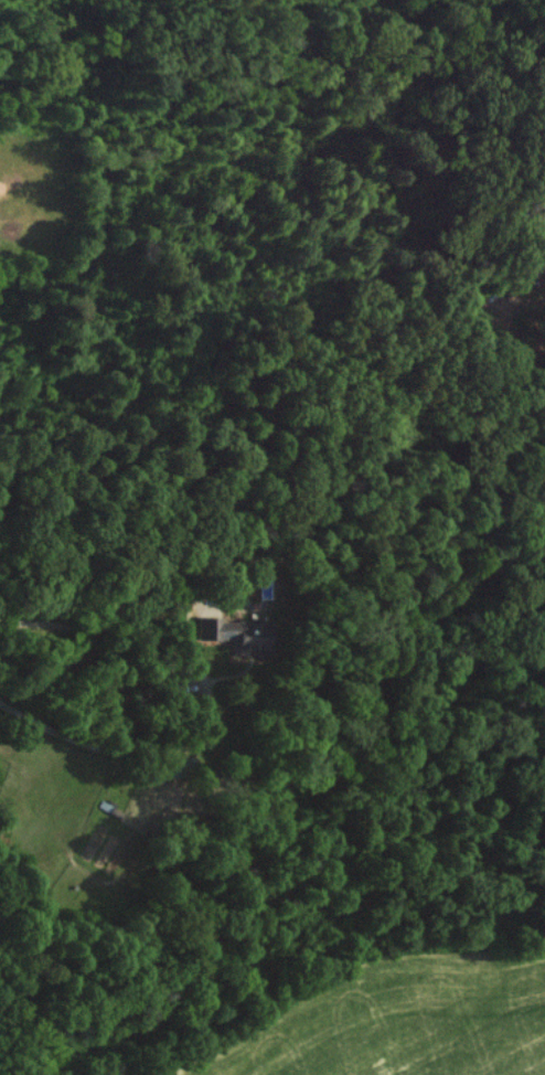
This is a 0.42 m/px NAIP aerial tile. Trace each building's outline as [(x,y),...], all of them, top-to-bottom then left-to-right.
[(199,639),(232,638),(232,655),(266,654),(266,621),(220,621),(220,616),(198,616),(199,639)]
